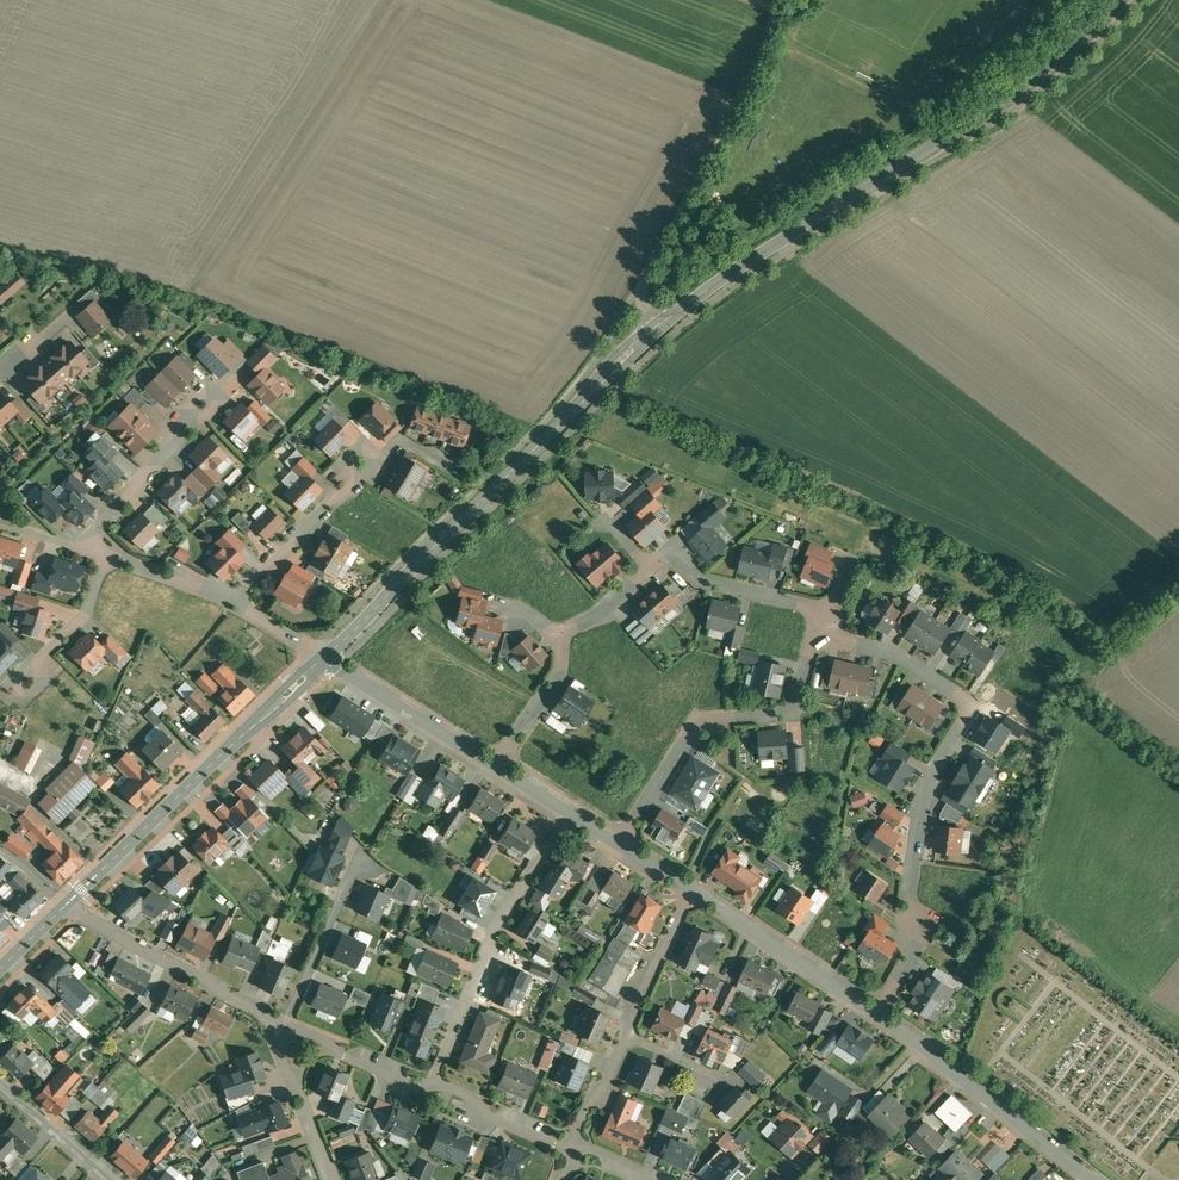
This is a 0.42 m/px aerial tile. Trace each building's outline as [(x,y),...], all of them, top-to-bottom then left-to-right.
[(0,287),(0,289),(7,297),(24,282),(16,273),(0,287)] [(91,288),(76,302),(83,311),(94,302),(100,298),(91,288)] [(83,311),(78,316),(93,334),(110,320),(94,302),(83,311)] [(222,347),(214,338),(200,352),(215,366),(213,368),(220,376),(242,354),(228,341),(222,347)] [(70,341),(61,349),(61,348),(58,351),(76,372),(87,362),(88,362),(80,353),(70,341)] [(276,359),(262,346),(247,361),(260,373),(265,368),(266,368),(276,359)] [(99,362),(86,348),(80,353),(88,362),(87,362),(92,368),(99,362)] [(58,351),(54,354),(55,354),(47,362),(64,382),(76,372),(58,351)] [(196,364),(183,351),(177,358),(189,370),(196,364)] [(177,358),(177,357),(162,372),(180,390),(194,375),(189,370),(177,358)] [(47,362),(38,369),(35,371),(53,392),(64,382),(47,362)] [(266,368),(265,368),(260,373),(249,384),(268,404),(275,397),(280,397),(283,394),(283,389),(276,382),(278,380),(266,368)] [(35,371),(32,374),(32,375),(23,382),(33,394),(41,402),(42,402),(53,392),(35,371)] [(180,390),(162,372),(147,387),(160,399),(165,404),(180,390)] [(141,394),(135,387),(124,398),(130,404),(135,409),(146,398),(141,394)] [(160,399),(147,387),(141,394),(146,398),(153,406),(160,399)] [(0,392),(0,417),(4,422),(16,411),(17,411),(11,404),(0,392)] [(41,402),(33,394),(27,399),(39,413),(46,407),(42,402),(41,402)] [(81,394),(77,397),(82,402),(85,399),(81,394)] [(77,397),(73,400),(78,406),(82,402),(77,397)] [(31,415),(17,399),(11,404),(17,411),(16,411),(24,421),(31,415)] [(271,416),(255,401),(247,409),(257,419),(256,419),(262,425),(271,416)] [(393,419),(376,403),(360,419),(370,428),(371,427),(378,435),(379,434),(392,420),(393,419)] [(130,404),(109,425),(137,452),(157,431),(147,421),(147,419),(143,415),(141,415),(135,409),(130,404)] [(247,409),(241,404),(225,421),(240,436),(256,419),(257,419),(247,409)] [(350,419),(335,404),(326,413),(334,421),(334,420),(342,428),(350,419)] [(470,426),(417,406),(409,427),(462,447),(470,426)] [(342,428),(334,420),(334,421),(315,439),(330,455),(349,435),(342,428)] [(401,428),(392,420),(379,434),(387,442),(401,428)] [(105,447),(100,452),(103,455),(104,454),(108,459),(121,446),(106,431),(97,440),(105,447)] [(226,455),(209,438),(202,444),(198,448),(191,456),(200,465),(198,468),(213,483),(220,476),(212,468),(226,455)] [(415,455),(407,450),(403,456),(411,461),(415,455)] [(103,455),(87,470),(106,489),(122,473),(108,459),(104,454),(103,455)] [(317,468),(304,456),(292,469),(301,478),(308,471),(311,474),(317,468)] [(411,461),(403,456),(396,468),(418,481),(425,469),(411,461)] [(213,483),(198,468),(192,474),(207,489),(213,483)] [(418,481),(396,468),(386,484),(393,489),(408,497),(418,481)] [(231,486),(242,473),(237,469),(226,481),(231,486)] [(301,478),(286,494),(302,509),(321,489),(309,477),(311,474),(308,471),(301,478)] [(605,471),(595,472),(595,474),(587,474),(589,497),(597,497),(597,499),(607,498),(607,496),(615,496),(615,494),(614,485),(613,472),(605,473),(605,471)] [(74,473),(61,486),(70,495),(75,490),(81,496),(89,488),(74,473)] [(176,474),(171,479),(167,483),(158,493),(166,501),(166,504),(170,507),(173,507),(174,508),(187,496),(193,502),(199,497),(184,482),(176,474)] [(207,489),(192,474),(184,482),(199,497),(207,489)] [(619,497),(618,497),(626,506),(631,502),(647,488),(639,479),(626,491),(619,497)] [(27,482),(19,491),(23,495),(31,486),(27,482)] [(393,489),(386,484),(381,493),(388,497),(393,489)] [(626,491),(614,485),(615,494),(619,497),(626,491)] [(60,505),(62,503),(47,487),(31,503),(51,523),(64,510),(60,505)] [(226,495),(218,487),(213,492),(221,500),(226,495)] [(647,488),(631,502),(640,513),(640,516),(649,508),(652,512),(661,504),(647,488)] [(62,503),(60,505),(64,510),(66,511),(66,514),(74,522),(76,522),(79,524),(94,508),(81,496),(75,490),(70,495),(62,503)] [(713,502),(697,516),(706,527),(709,524),(712,528),(725,516),(713,502)] [(169,518),(154,503),(142,514),(155,527),(159,523),(162,525),(169,518)] [(269,510),(263,504),(252,515),(258,520),(269,510)] [(283,521),(270,508),(269,510),(258,520),(253,525),(254,526),(260,533),(261,532),(266,538),(283,521)] [(640,516),(629,525),(635,532),(639,537),(645,544),(665,527),(652,512),(649,508),(640,516)] [(253,525),(239,511),(231,519),(247,534),(254,526),(253,525)] [(142,514),(125,531),(140,546),(157,529),(155,527),(142,514)] [(706,527),(691,540),(694,544),(698,549),(699,549),(708,560),(726,544),(712,528),(709,524),(706,527)] [(349,535),(334,526),(329,534),(340,541),(345,539),(345,540),(349,535)] [(245,544),(230,528),(221,537),(228,543),(230,540),(240,550),(245,544)] [(345,539),(340,541),(329,534),(323,544),(322,544),(320,547),(344,562),(352,548),(346,544),(345,540),(345,539)] [(0,538),(0,560),(15,565),(22,545),(0,538)] [(228,543),(217,554),(214,554),(210,558),(210,561),(208,563),(224,579),(231,572),(232,572),(238,566),(238,565),(244,559),(237,552),(240,550),(230,540),(228,543)] [(608,543),(593,556),(591,553),(580,563),(598,584),(613,571),(615,574),(626,564),(608,543)] [(787,547),(775,544),(773,554),(774,554),(771,566),(782,569),(787,547)] [(832,553),(812,544),(808,553),(811,555),(812,554),(829,561),(832,553)] [(344,562),(320,547),(317,551),(318,552),(312,562),(324,569),(325,574),(326,573),(330,572),(335,576),(344,562)] [(773,554),(746,547),(740,570),(768,577),(771,566),(774,554),(773,554)] [(189,555),(179,549),(175,555),(186,561),(189,555)] [(829,561),(812,554),(811,555),(803,575),(826,585),(831,574),(828,573),(829,570),(830,571),(833,563),(829,561)] [(31,565),(20,561),(13,581),(24,585),(31,565)] [(83,567),(63,561),(62,564),(57,566),(54,566),(50,577),(49,581),(53,582),(59,584),(61,587),(67,589),(69,588),(73,589),(76,580),(80,578),(83,567)] [(324,569),(312,562),(308,570),(313,574),(323,579),(326,573),(325,574),(324,569)] [(308,570),(295,563),(288,574),(291,576),(291,577),(306,586),(313,574),(308,570)] [(50,577),(37,572),(33,588),(49,593),(53,582),(49,581),(50,577)] [(306,586),(291,577),(291,576),(288,574),(287,573),(275,593),(296,605),(307,586),(306,586)] [(909,596),(918,601),(928,587),(919,581),(909,596)] [(8,599),(11,588),(0,585),(0,597),(8,599)] [(482,591),(462,585),(459,596),(464,597),(464,596),(479,600),(482,591)] [(663,585),(653,594),(651,592),(647,595),(664,614),(678,602),(663,585)] [(39,597),(19,591),(14,606),(19,608),(27,610),(28,606),(36,608),(39,597)] [(664,614),(647,595),(644,599),(645,600),(635,609),(650,626),(664,614)] [(479,600),(464,596),(464,597),(460,610),(457,613),(454,621),(460,622),(462,627),(468,628),(470,627),(477,629),(476,635),(478,639),(484,641),(488,647),(493,643),(495,644),(501,621),(482,616),(484,610),(483,608),(484,602),(479,600)] [(915,605),(905,599),(898,610),(900,611),(896,618),(904,623),(913,608),(915,605)] [(740,608),(714,602),(708,625),(730,631),(735,632),(737,624),(740,608)] [(892,602),(877,606),(867,620),(887,633),(896,618),(900,611),(898,610),(894,608),(892,602)] [(36,608),(28,606),(27,610),(22,626),(21,630),(42,637),(46,627),(48,625),(49,622),(48,619),(50,612),(36,608)] [(27,610),(19,608),(14,623),(22,626),(27,610)] [(904,623),(899,630),(906,634),(921,612),(913,608),(904,623)] [(906,634),(906,635),(916,641),(915,642),(920,645),(935,620),(921,611),(921,612),(906,634)] [(967,616),(961,612),(949,629),(944,638),(951,642),(956,634),(967,616)] [(967,616),(956,634),(963,638),(966,633),(974,620),(968,615),(967,616)] [(935,620),(920,645),(924,648),(925,647),(934,653),(944,638),(949,629),(935,620)] [(0,625),(0,639),(8,647),(18,637),(3,622),(0,625)] [(737,624),(735,632),(730,631),(727,644),(742,648),(747,627),(737,624)] [(522,642),(505,632),(500,654),(506,656),(513,649),(522,642)] [(963,638),(952,654),(960,660),(962,658),(967,661),(966,663),(966,664),(980,642),(966,633),(963,638)] [(89,634),(70,652),(87,669),(104,652),(105,650),(101,646),(89,634)] [(111,635),(101,646),(105,650),(104,652),(114,663),(126,651),(111,635)] [(522,642),(513,649),(530,669),(546,655),(529,635),(522,642)] [(17,656),(8,647),(0,639),(0,672),(17,656)] [(980,642),(966,664),(972,667),(971,669),(979,675),(990,658),(993,652),(979,644),(981,642),(980,642)] [(999,644),(993,652),(990,658),(996,662),(1005,648),(999,644)] [(760,652),(742,648),(739,659),(757,664),(760,652)] [(786,666),(761,660),(754,690),(779,696),(786,666)] [(854,665),(837,661),(834,671),(832,682),(839,684),(839,687),(848,689),(854,665)] [(238,679),(223,663),(212,674),(227,689),(219,697),(234,713),(254,694),(238,678),(238,679)] [(871,669),(854,665),(848,689),(858,691),(859,688),(866,690),(867,690),(869,679),(871,669)] [(826,669),(822,686),(831,689),(832,682),(834,671),(826,669)] [(218,687),(204,672),(197,680),(211,695),(218,687)] [(587,685),(575,678),(570,686),(582,693),(587,685)] [(878,681),(869,679),(867,690),(866,690),(864,696),(874,699),(878,681)] [(570,686),(570,685),(555,709),(582,726),(597,703),(582,693),(570,686)] [(928,696),(913,686),(907,695),(901,705),(902,705),(908,709),(906,712),(914,717),(928,696)] [(212,707),(195,690),(185,699),(202,716),(191,726),(205,741),(226,721),(212,706),(212,707)] [(899,691),(890,706),(898,711),(902,705),(901,705),(907,695),(899,691)] [(943,706),(928,696),(914,717),(923,722),(925,720),(930,724),(931,724),(937,715),(943,706)] [(178,715),(169,706),(164,711),(173,720),(178,715)] [(374,717),(357,706),(345,725),(361,736),(363,734),(362,734),(373,717),(374,717)] [(163,720),(152,708),(145,715),(156,726),(163,720)] [(569,726),(552,715),(546,723),(563,734),(569,726)] [(937,715),(931,724),(930,724),(927,729),(935,735),(945,719),(937,715)] [(373,717),(362,734),(363,734),(373,741),(376,737),(384,724),(373,717)] [(398,732),(384,724),(376,737),(385,742),(382,748),(385,750),(394,735),(395,736),(398,732)] [(318,741),(305,727),(282,748),(296,763),(284,775),(284,776),(302,794),(320,777),(309,766),(326,750),(318,741)] [(753,727),(740,729),(742,737),(754,734),(753,727)] [(163,730),(143,750),(162,769),(182,750),(163,730)] [(786,732),(760,734),(762,757),(787,755),(786,732)] [(876,732),(871,742),(881,748),(886,738),(876,732)] [(395,736),(394,735),(385,750),(380,757),(406,773),(419,751),(395,736)] [(331,745),(323,736),(318,741),(326,750),(331,745)] [(75,764),(62,777),(68,784),(81,796),(94,783),(82,771),(86,765),(96,742),(91,739),(76,765),(75,764)] [(33,772),(43,747),(25,741),(16,766),(33,772)] [(911,753),(893,742),(883,757),(889,761),(893,754),(906,762),(911,753)] [(805,747),(793,748),(791,751),(792,770),(806,769),(805,747)] [(995,760),(975,747),(970,755),(972,757),(973,756),(990,767),(995,760)] [(143,768),(127,752),(115,763),(131,779),(120,790),(137,807),(160,785),(143,767),(143,768)] [(889,761),(879,777),(900,790),(905,782),(907,783),(911,777),(909,776),(914,767),(906,762),(893,754),(889,761)] [(274,756),(270,760),(275,766),(280,762),(274,756)] [(973,756),(972,757),(964,770),(990,787),(995,780),(991,777),(995,770),(990,767),(973,756)] [(270,760),(251,778),(265,794),(284,776),(284,775),(275,766),(270,760)] [(707,794),(708,794),(719,776),(691,760),(681,778),(707,794)] [(348,772),(352,768),(346,761),(341,766),(348,772)] [(451,770),(442,765),(430,783),(429,784),(442,792),(441,794),(442,794),(452,799),(464,780),(450,772),(451,770)] [(990,787),(964,770),(962,769),(957,777),(959,778),(950,792),(968,804),(972,807),(976,800),(980,802),(990,787)] [(336,780),(340,775),(336,771),(327,780),(337,789),(341,785),(336,780)] [(411,771),(400,787),(407,791),(402,799),(408,803),(414,795),(414,790),(417,792),(424,780),(417,776),(411,771)] [(669,796),(696,813),(707,794),(681,778),(680,778),(669,796)] [(430,783),(424,780),(417,792),(416,794),(435,806),(442,794),(441,794),(442,792),(429,784),(430,783)] [(0,784),(0,804),(22,816),(30,799),(0,784)] [(60,785),(41,803),(57,819),(66,811),(75,820),(81,814),(72,805),(76,801),(60,785)] [(274,789),(268,795),(272,799),(277,794),(274,789)] [(503,803),(481,789),(469,807),(491,821),(503,803)] [(867,790),(852,796),(856,807),(871,802),(867,790)] [(968,804),(950,792),(947,790),(942,799),(947,802),(962,812),(968,804)] [(461,795),(457,792),(445,811),(449,813),(461,795)] [(248,799),(229,817),(246,835),(265,817),(248,799)] [(962,812),(947,802),(941,812),(941,818),(953,819),(959,823),(965,814),(962,812)] [(904,815),(888,805),(882,815),(887,819),(898,825),(904,815)] [(455,807),(439,833),(447,838),(463,813),(455,807)] [(686,824),(663,809),(653,825),(677,840),(686,825),(686,824)] [(701,823),(691,817),(686,824),(686,825),(696,831),(701,823)] [(522,823),(513,818),(500,840),(523,855),(536,834),(521,824),(522,823)] [(41,819),(26,833),(36,843),(39,840),(39,839),(50,828),(41,819)] [(887,819),(871,844),(888,856),(894,846),(893,845),(899,836),(893,832),(898,825),(887,819)] [(338,820),(326,848),(341,855),(350,833),(338,820)] [(709,828),(701,823),(696,831),(705,837),(709,828)] [(963,828),(940,825),(936,850),(959,853),(963,828)] [(213,827),(207,833),(206,832),(199,839),(200,840),(194,846),(210,862),(228,844),(229,844),(221,835),(213,827)] [(245,843),(230,827),(221,835),(229,844),(228,844),(235,851),(245,843)] [(65,844),(50,828),(39,839),(39,840),(54,854),(44,864),(61,881),(68,875),(70,875),(75,870),(75,868),(82,861),(65,843),(65,844)] [(31,848),(11,835),(5,844),(25,857),(31,848)] [(489,840),(480,855),(488,860),(497,846),(489,840)] [(344,856),(321,846),(309,875),(332,885),(344,856)] [(195,858),(185,847),(179,852),(190,863),(195,858)] [(739,857),(729,850),(717,868),(725,874),(723,878),(741,890),(738,894),(747,901),(761,879),(763,875),(765,876),(766,874),(764,873),(765,873),(755,866),(753,869),(752,868),(750,872),(736,861),(739,857)] [(179,852),(179,851),(170,860),(170,859),(166,862),(186,882),(197,871),(190,863),(179,852)] [(587,864),(567,851),(555,870),(552,868),(540,887),(550,893),(557,897),(565,884),(557,879),(562,870),(578,881),(580,878),(588,864),(587,864)] [(771,853),(764,862),(771,867),(778,857),(771,853)] [(0,857),(0,879),(11,865),(1,856),(0,857)] [(591,859),(587,864),(588,864),(580,878),(588,883),(595,872),(599,865),(591,859)] [(186,882),(166,862),(163,865),(164,866),(155,874),(156,874),(167,886),(172,891),(175,893),(186,882)] [(489,879),(470,868),(466,874),(474,879),(475,879),(485,885),(489,879)] [(29,883),(18,872),(9,881),(20,892),(29,883)] [(607,880),(595,872),(588,883),(586,886),(599,894),(603,888),(607,880)] [(634,885),(613,872),(607,880),(603,888),(612,894),(607,903),(616,909),(615,910),(617,911),(622,902),(623,903),(634,885)] [(887,884),(870,872),(858,890),(868,897),(876,902),(887,884)] [(156,874),(145,885),(154,890),(160,893),(167,886),(156,874)] [(474,879),(460,902),(480,914),(494,891),(485,885),(474,879)] [(20,892),(16,896),(12,892),(6,898),(24,917),(43,898),(29,883),(20,892)] [(778,909),(799,923),(814,899),(793,885),(778,909)] [(586,886),(579,897),(580,897),(579,898),(592,906),(599,894),(586,886)] [(144,899),(133,887),(114,904),(129,920),(144,906),(147,903),(144,899)] [(390,887),(386,897),(403,904),(407,894),(390,887)] [(550,893),(540,887),(531,902),(543,910),(548,902),(545,900),(550,893)] [(383,921),(392,900),(363,889),(355,909),(383,921)] [(154,890),(144,899),(147,903),(144,906),(154,916),(172,899),(160,893),(154,890)] [(443,903),(426,893),(422,903),(440,910),(443,903)] [(660,907),(643,896),(625,925),(636,932),(637,929),(640,931),(643,929),(646,931),(653,920),(652,920),(660,907)] [(876,902),(868,897),(863,905),(875,913),(881,917),(886,909),(876,902)] [(547,921),(530,910),(517,931),(534,942),(547,921)] [(875,913),(864,928),(871,932),(872,930),(881,935),(889,922),(881,917),(875,913)] [(223,914),(213,933),(223,938),(231,919),(223,914)] [(452,919),(442,914),(432,937),(464,951),(473,930),(451,921),(452,919)] [(216,938),(189,923),(179,943),(205,958),(216,938)] [(607,941),(582,925),(578,931),(603,946),(607,941)] [(625,925),(617,938),(628,945),(636,932),(625,925)] [(712,935),(695,927),(692,934),(689,933),(685,942),(688,943),(687,946),(713,958),(718,944),(710,941),(712,935)] [(881,935),(872,930),(871,932),(860,948),(879,960),(888,959),(896,946),(881,935)] [(266,931),(259,946),(268,950),(273,939),(266,931)] [(425,942),(407,934),(404,942),(421,949),(425,942)] [(356,970),(366,945),(341,935),(331,960),(356,970)] [(259,949),(233,938),(223,961),(234,966),(236,963),(251,969),(259,949)] [(616,939),(590,980),(584,977),(579,985),(598,997),(606,1002),(611,994),(615,996),(615,995),(641,955),(641,954),(628,945),(617,938),(616,939)] [(291,947),(273,939),(268,950),(267,953),(276,957),(278,951),(288,955),(291,947)] [(555,953),(541,944),(536,953),(550,961),(555,953)] [(713,958),(687,946),(682,956),(679,955),(676,961),(696,969),(700,960),(710,964),(713,958)] [(106,950),(99,964),(107,968),(114,954),(106,950)] [(458,964),(426,950),(417,972),(448,986),(458,964)] [(59,955),(53,961),(53,960),(48,965),(49,965),(41,973),(55,987),(71,972),(74,969),(59,955)] [(866,960),(875,967),(878,962),(869,956),(866,960)] [(151,975),(119,958),(111,972),(121,977),(119,982),(141,993),(151,975)] [(294,969),(273,959),(261,987),(282,996),(294,969)] [(774,973),(750,961),(741,980),(765,992),(766,989),(774,973)] [(551,970),(533,963),(530,971),(531,971),(548,978),(551,970)] [(529,975),(508,966),(508,967),(504,977),(499,990),(520,998),(529,975)] [(71,972),(55,987),(65,997),(74,1007),(75,1006),(90,992),(71,972)] [(774,973),(766,989),(776,994),(784,977),(774,972),(774,973)] [(721,979),(707,973),(703,983),(717,989),(721,979)] [(930,974),(910,1003),(934,1019),(954,990),(930,974)] [(439,990),(422,982),(416,997),(433,1005),(439,990)] [(728,982),(721,997),(732,1005),(735,999),(730,997),(736,986),(728,982)] [(186,993),(171,985),(161,1005),(176,1012),(175,1016),(185,1021),(197,997),(187,992),(186,993)] [(339,1017),(348,997),(319,985),(311,1005),(339,1017)] [(597,998),(576,985),(572,992),(592,1005),(597,998)] [(27,986),(10,1004),(24,1018),(33,1008),(46,1021),(53,1014),(55,1012),(51,1007),(42,998),(41,1000),(27,986)] [(408,993),(396,989),(393,996),(404,1001),(408,993)] [(393,996),(383,992),(370,1023),(392,1032),(403,1007),(405,1001),(404,1001),(393,996)] [(821,1004),(797,992),(789,1010),(812,1021),(820,1006),(821,1004)] [(416,997),(408,993),(404,1001),(405,1001),(403,1007),(410,1010),(416,997)] [(615,996),(611,994),(606,1002),(616,1008),(621,1000),(615,996)] [(136,996),(127,1005),(135,1012),(144,1004),(136,996)] [(65,997),(59,1003),(57,1002),(74,1018),(80,1012),(75,1006),(74,1007),(65,997)] [(732,1005),(721,997),(715,1009),(727,1015),(732,1005)] [(704,1006),(694,1001),(685,1019),(686,1019),(685,1020),(696,1026),(703,1010),(704,1006)] [(74,1018),(57,1002),(51,1007),(55,1012),(53,1014),(66,1027),(71,1021),(75,1018),(74,1018)] [(135,1012),(123,1025),(130,1032),(151,1011),(144,1004),(135,1012)] [(233,1018),(212,1006),(202,1024),(224,1035),(233,1018)] [(609,1016),(588,1006),(576,1032),(598,1042),(609,1016)] [(820,1006),(812,1021),(808,1027),(819,1033),(822,1026),(825,1028),(827,1022),(828,1022),(833,1013),(820,1006)] [(685,1019),(663,1008),(659,1016),(658,1018),(654,1028),(676,1039),(685,1020),(686,1019),(685,1019)] [(440,1019),(418,1010),(408,1035),(415,1037),(410,1049),(408,1049),(408,1050),(424,1056),(430,1043),(440,1019)] [(481,1013),(461,1061),(489,1072),(495,1057),(494,1057),(494,1059),(485,1056),(499,1020),(481,1013)] [(833,1013),(828,1022),(827,1022),(825,1028),(832,1031),(833,1030),(844,1018),(833,1013)] [(80,1022),(75,1018),(71,1021),(76,1026),(80,1022)] [(858,1030),(850,1025),(842,1037),(838,1043),(839,1043),(861,1058),(873,1040),(866,1035),(867,1034),(858,1029),(858,1030)] [(208,1035),(196,1029),(192,1036),(204,1043),(208,1035)] [(724,1036),(709,1029),(699,1050),(707,1054),(704,1060),(713,1064),(716,1058),(724,1062),(735,1037),(726,1033),(724,1036)] [(832,1031),(819,1045),(828,1054),(839,1043),(838,1043),(842,1037),(833,1030),(832,1031)] [(578,1046),(560,1038),(554,1052),(555,1053),(558,1046),(575,1054),(578,1046)] [(747,1040),(735,1053),(743,1058),(755,1044),(747,1040)] [(13,1045),(0,1058),(0,1063),(6,1069),(8,1067),(19,1077),(18,1077),(19,1078),(30,1067),(34,1063),(27,1057),(22,1051),(21,1052),(13,1045)] [(554,1052),(547,1049),(539,1067),(547,1070),(555,1053),(554,1052)] [(46,1063),(33,1050),(27,1057),(34,1063),(30,1067),(36,1072),(46,1063)] [(258,1052),(238,1059),(242,1071),(222,1077),(228,1096),(229,1097),(248,1091),(249,1094),(255,1092),(256,1092),(252,1082),(266,1077),(258,1052)] [(589,1063),(567,1054),(556,1080),(557,1081),(557,1080),(565,1084),(578,1090),(589,1063)] [(665,1067),(642,1057),(636,1073),(632,1071),(627,1082),(654,1093),(654,1092),(652,1091),(662,1067),(665,1067)] [(766,1075),(751,1061),(741,1071),(756,1085),(766,1075)] [(54,1071),(46,1063),(36,1072),(45,1080),(54,1071)] [(537,1074),(508,1063),(509,1063),(505,1073),(504,1073),(499,1086),(509,1090),(510,1089),(527,1096),(527,1097),(528,1098),(537,1074)] [(66,1064),(38,1097),(45,1103),(43,1105),(49,1110),(50,1108),(56,1113),(69,1099),(62,1093),(78,1075),(66,1064)] [(347,1076),(328,1068),(318,1092),(335,1099),(337,1100),(339,1096),(347,1076)] [(836,1079),(824,1070),(810,1091),(826,1102),(820,1112),(831,1120),(850,1092),(834,1081),(836,1079)] [(93,1082),(84,1092),(90,1097),(98,1087),(93,1082)] [(109,1097),(98,1087),(90,1097),(101,1107),(109,1097)] [(743,1093),(737,1087),(728,1096),(727,1095),(720,1102),(735,1117),(754,1096),(747,1089),(743,1093)] [(248,1091),(229,1097),(228,1096),(226,1097),(231,1112),(258,1098),(255,1092),(249,1094),(248,1091)] [(707,1102),(687,1092),(678,1111),(689,1116),(699,1120),(707,1102)] [(902,1108),(897,1102),(896,1102),(889,1095),(889,1094),(872,1112),(886,1125),(884,1128),(893,1136),(912,1116),(903,1107),(902,1108)] [(637,1102),(621,1095),(614,1114),(626,1119),(627,1116),(630,1117),(637,1102)] [(84,1104),(75,1096),(60,1113),(70,1120),(84,1104)] [(354,1102),(339,1096),(337,1100),(335,1099),(329,1113),(347,1121),(354,1102)] [(952,1097),(935,1115),(950,1129),(956,1134),(962,1127),(972,1116),(952,1097)] [(279,1101),(261,1108),(253,1111),(256,1120),(259,1119),(261,1125),(267,1123),(269,1130),(287,1123),(279,1101)] [(546,1117),(549,1106),(536,1102),(533,1113),(546,1117)] [(859,1112),(849,1104),(843,1113),(852,1119),(859,1112)] [(99,1120),(88,1110),(76,1125),(94,1141),(107,1127),(107,1126),(119,1112),(111,1105),(99,1120)] [(418,1117),(395,1107),(396,1107),(395,1106),(385,1129),(398,1134),(399,1133),(409,1137),(409,1138),(410,1139),(419,1116),(418,1116),(418,1117)] [(678,1111),(669,1107),(667,1111),(674,1114),(673,1116),(687,1122),(689,1116),(678,1111)] [(852,1119),(850,1121),(858,1128),(871,1115),(863,1107),(852,1119)] [(366,1108),(356,1132),(366,1128),(373,1111),(366,1108)] [(253,1111),(240,1116),(243,1125),(256,1120),(253,1111)] [(373,1111),(366,1128),(374,1132),(381,1114),(373,1111)] [(674,1114),(667,1111),(662,1123),(682,1132),(687,1122),(673,1116),(674,1114)] [(626,1119),(614,1114),(610,1122),(609,1122),(604,1134),(622,1142),(624,1138),(628,1139),(627,1142),(639,1146),(643,1136),(642,1136),(646,1127),(626,1119)] [(799,1127),(790,1119),(773,1137),(793,1156),(813,1135),(801,1124),(799,1127)] [(17,1120),(4,1135),(4,1136),(0,1140),(0,1157),(1,1158),(13,1144),(23,1152),(36,1137),(17,1120)] [(945,1140),(926,1122),(911,1138),(929,1156),(945,1140)] [(182,1136),(190,1144),(201,1133),(192,1125),(182,1136)] [(464,1132),(454,1128),(453,1130),(441,1125),(431,1149),(462,1162),(464,1158),(472,1138),(463,1134),(464,1132)] [(950,1129),(944,1135),(955,1145),(968,1132),(962,1127),(956,1134),(950,1129)] [(745,1145),(752,1135),(744,1129),(736,1139),(745,1145)] [(834,1138),(822,1130),(809,1144),(820,1154),(834,1138)] [(734,1154),(742,1144),(727,1133),(719,1143),(734,1154)] [(169,1135),(150,1157),(151,1157),(157,1163),(157,1162),(176,1141),(169,1135)] [(489,1138),(482,1135),(479,1141),(476,1148),(484,1151),(489,1138)] [(272,1136),(254,1142),(257,1151),(275,1144),(272,1136)] [(472,1138),(464,1158),(471,1161),(476,1148),(479,1141),(472,1138)] [(690,1142),(681,1139),(680,1142),(670,1138),(662,1157),(677,1163),(676,1165),(686,1169),(695,1149),(688,1146),(690,1142)] [(118,1161),(130,1147),(123,1141),(111,1155),(118,1161)] [(530,1154),(502,1143),(492,1167),(502,1171),(520,1178),(530,1154)] [(147,1162),(130,1147),(118,1161),(135,1176),(147,1162)] [(723,1147),(708,1163),(717,1170),(726,1161),(727,1161),(732,1155),(723,1147)] [(410,1149),(406,1159),(414,1163),(418,1153),(410,1149)] [(297,1150),(282,1156),(286,1165),(278,1168),(280,1173),(268,1178),(263,1179),(310,1179),(303,1164),(297,1150)] [(1003,1150),(990,1164),(995,1169),(1009,1155),(1003,1150)] [(347,1160),(354,1179),(374,1179),(379,1178),(369,1151),(347,1160)] [(958,1151),(941,1170),(951,1179),(975,1179),(981,1173),(958,1151)] [(30,1165),(17,1153),(5,1167),(18,1178),(30,1165)] [(419,1159),(413,1174),(427,1179),(428,1179),(435,1165),(419,1159)] [(236,1171),(239,1179),(263,1179),(268,1178),(262,1161),(236,1171)] [(726,1161),(717,1170),(710,1178),(712,1179),(740,1179),(743,1176),(727,1161),(726,1161)] [(171,1167),(166,1172),(176,1179),(187,1179),(171,1167)] [(1049,1175),(1041,1167),(1028,1179),(1043,1179),(1049,1175)] [(36,1169),(27,1179),(49,1179),(36,1169)] [(195,1179),(207,1179),(210,1176),(203,1170),(195,1179)] [(931,1179),(951,1179),(941,1170),(931,1179)] [(165,1171),(158,1179),(176,1179),(166,1172),(165,1171)] [(485,1171),(481,1179),(483,1179),(501,1179),(485,1171)]
